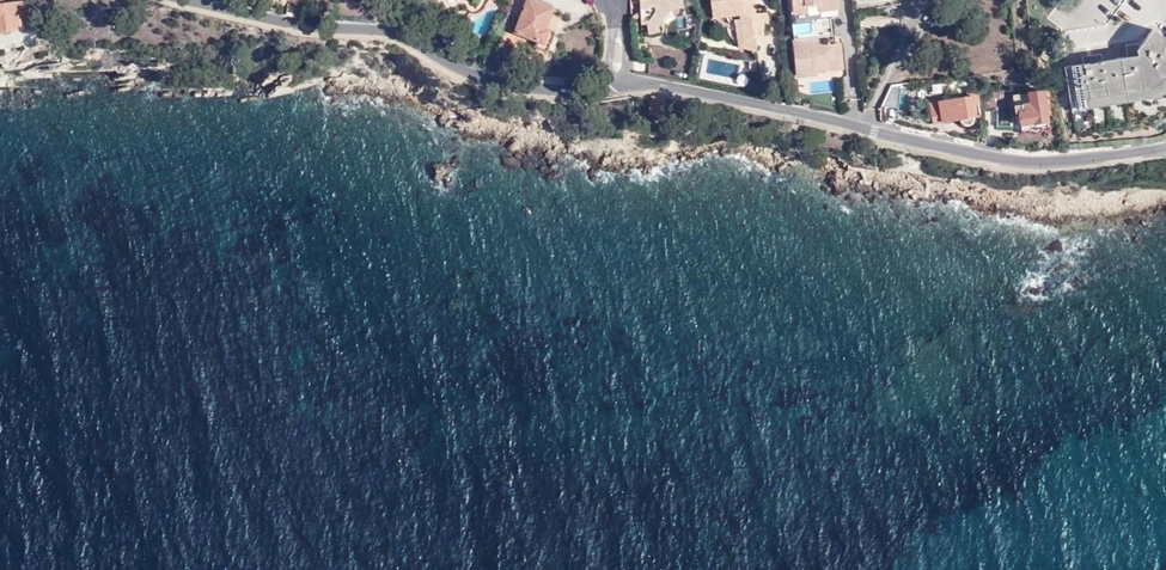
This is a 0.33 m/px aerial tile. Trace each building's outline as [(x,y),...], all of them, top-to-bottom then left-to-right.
[(10,29),(14,26),(16,26),(16,24),(25,24),(25,2),(1,4),(1,0),(0,0),(0,30),(10,29)] [(502,29),(539,42),(539,43),(538,45),(539,47),(540,49),(542,51),(544,52),(546,52),(548,51),(550,50),(552,48),(556,33),(546,30),(553,9),(530,1),(531,0),(512,0),(502,29)] [(639,22),(653,22),(653,15),(653,10),(659,10),(677,8),(677,0),(638,0),(639,22)] [(730,24),(740,22),(740,25),(734,26),(738,54),(756,57),(767,41),(764,25),(770,25),(769,18),(756,18),(759,9),(744,0),(710,0),(713,19),(729,16),(730,24)] [(837,0),(789,0),(790,16),(805,14),(805,6),(817,5),(817,12),(838,10),(837,0)] [(1106,25),(1114,14),(1124,0),(1065,0),(1049,21),(1061,30),(1084,30),(1094,16),(1106,25)] [(713,26),(730,24),(729,16),(713,19),(713,26)] [(1109,98),(1121,96),(1151,92),(1161,85),(1165,79),(1165,42),(1156,34),(1137,54),(1136,47),(1126,48),(1127,60),(1102,63),(1101,57),(1083,59),(1083,65),(1065,67),(1070,102),(1109,98)] [(822,39),(792,41),(795,79),(816,78),(816,73),(842,71),(840,44),(822,45),(822,39)] [(1024,76),(1025,86),(1034,84),(1033,75),(1024,76)] [(1028,106),(1013,107),(1015,115),(1019,115),(1021,127),(1048,123),(1046,111),(1049,110),(1047,99),(1048,98),(1047,91),(1027,93),(1027,94),(1028,106)] [(975,93),(969,95),(970,97),(930,107),(935,128),(961,121),(964,124),(965,125),(967,126),(969,126),(971,126),(973,124),(974,123),(975,121),(975,116),(973,107),(979,105),(976,96),(975,97),(975,93)] [(1012,96),(1013,107),(1028,106),(1027,94),(1012,96)] [(663,99),(651,97),(648,111),(660,114),(663,99)] [(882,105),(881,108),(881,121),(894,120),(893,104),(882,105)] [(1048,123),(1021,127),(1022,132),(1023,132),(1027,131),(1031,131),(1035,132),(1036,131),(1040,129),(1044,128),(1048,128),(1048,123)] [(987,164),(978,162),(977,168),(976,171),(984,173),(987,164)]
